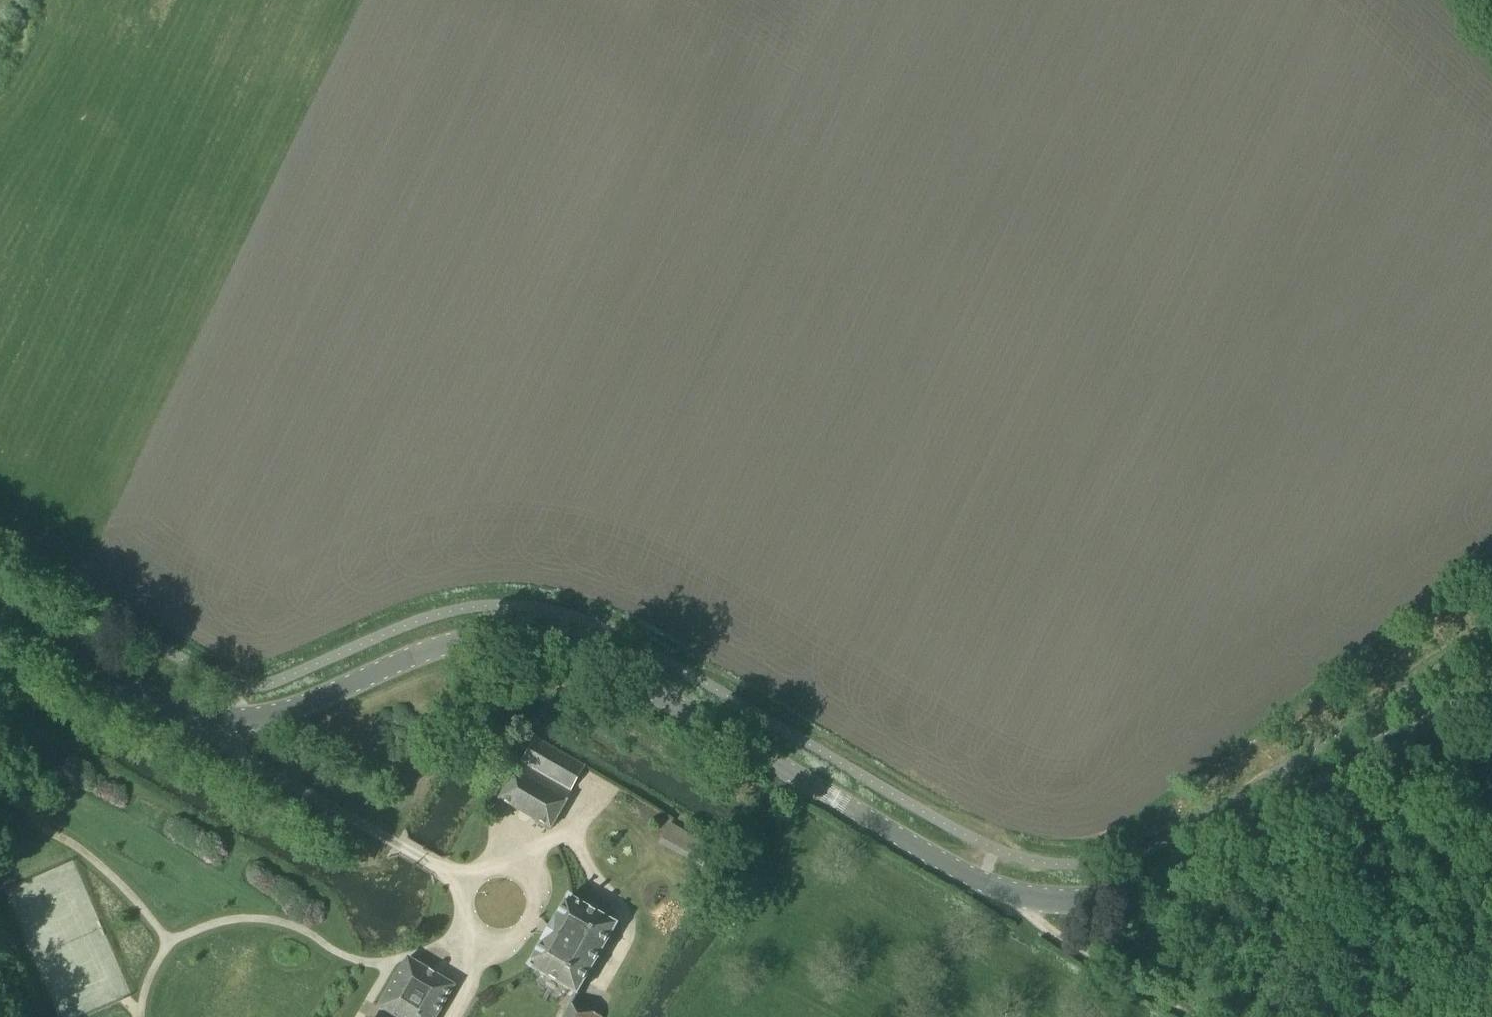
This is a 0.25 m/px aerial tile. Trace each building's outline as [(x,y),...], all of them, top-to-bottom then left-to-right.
[(583,767),(536,740),(520,766),(518,764),(497,799),(550,830),(570,795),(568,794),(583,767)] [(576,995),(615,926),(565,899),(527,968),(576,995)] [(454,988),(406,960),(378,1009),(393,1016),(437,1016),(454,988)] [(570,1004),(564,1016),(599,1016),(570,1004)]
